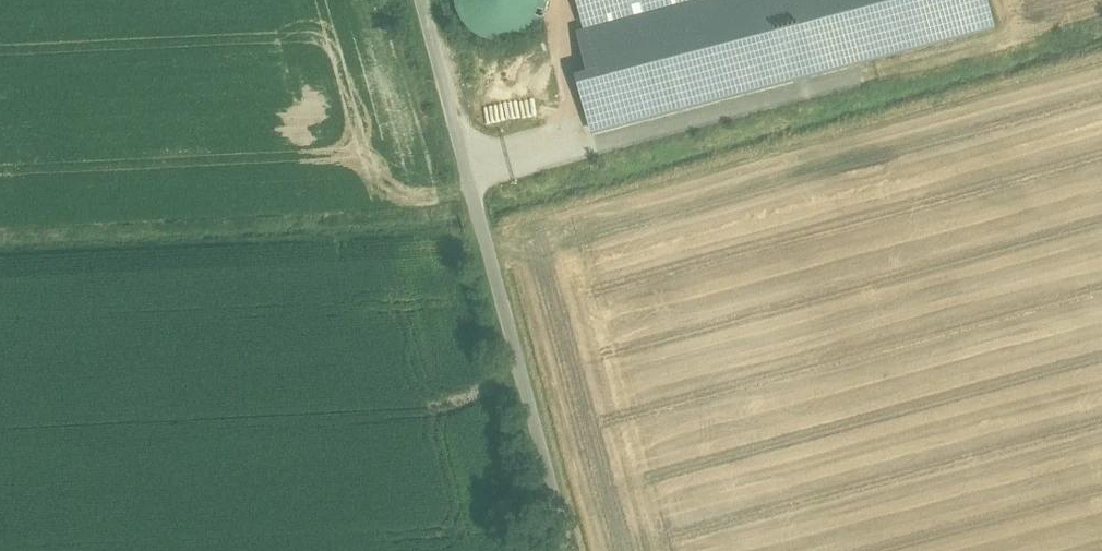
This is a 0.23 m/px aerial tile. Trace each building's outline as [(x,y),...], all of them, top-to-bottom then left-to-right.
[(515,43),(529,38),(540,28),(548,15),(551,1),(551,0),(461,0),(461,5),(466,19),(474,31),(486,39),(500,43),(515,43)] [(589,74),(580,77),(592,137),(992,31),(999,30),(992,0),(572,0),(589,74)]
